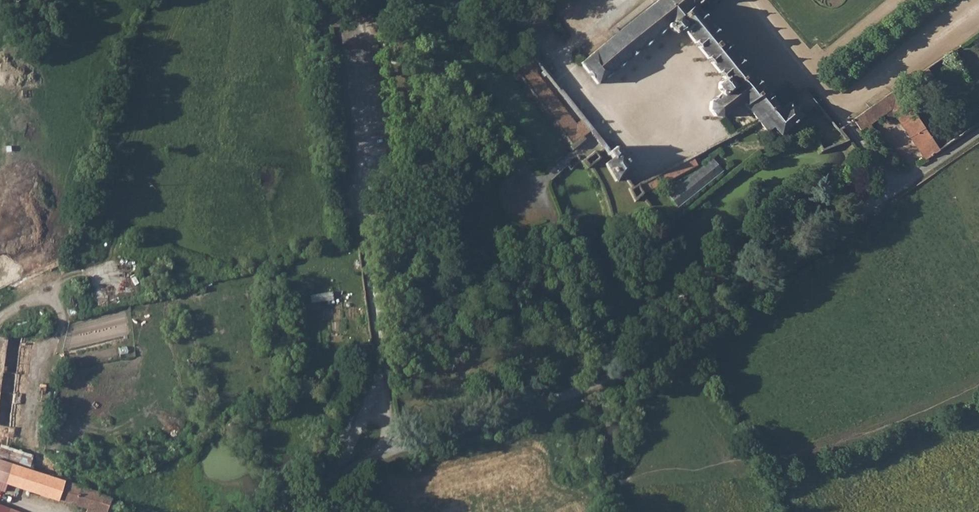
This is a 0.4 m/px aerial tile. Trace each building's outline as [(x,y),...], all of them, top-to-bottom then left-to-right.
[(580,62),(588,73),(597,83),(618,67),(647,43),(666,28),(670,35),(675,32),(679,30),(723,79),(721,82),(718,84),(715,88),(719,95),(711,103),(710,108),(712,112),(715,115),(720,115),(733,107),(742,115),(745,114),(754,123),(765,133),(772,128),(779,134),(800,116),(795,109),(790,103),(780,107),(691,7),(700,0),(654,0),(646,6),(580,62)] [(539,66),(531,55),(510,74),(573,156),(593,138),(597,135),(585,121),(579,124),(552,92),(534,71),(537,68),(539,66)] [(861,106),(869,119),(882,112),(886,117),(900,110),(931,151),(945,142),(901,79),(861,106)] [(868,121),(869,119),(861,106),(844,117),(853,129),(860,126),(868,121)] [(590,152),(582,158),(589,169),(594,166),(598,163),(590,152)] [(604,168),(618,183),(625,177),(631,171),(622,159),(619,156),(617,158),(604,168)] [(645,194),(698,164),(695,157),(640,186),(645,194)] [(714,158),(669,195),(680,209),(726,171),(714,158)] [(313,295),(313,303),(336,300),(335,292),(313,295)] [(356,312),(351,315),(347,319),(353,322),(358,316),(356,312)] [(111,500),(98,495),(99,493),(91,490),(0,461),(0,492),(4,493),(7,486),(86,510),(86,511),(106,511),(111,500)]
